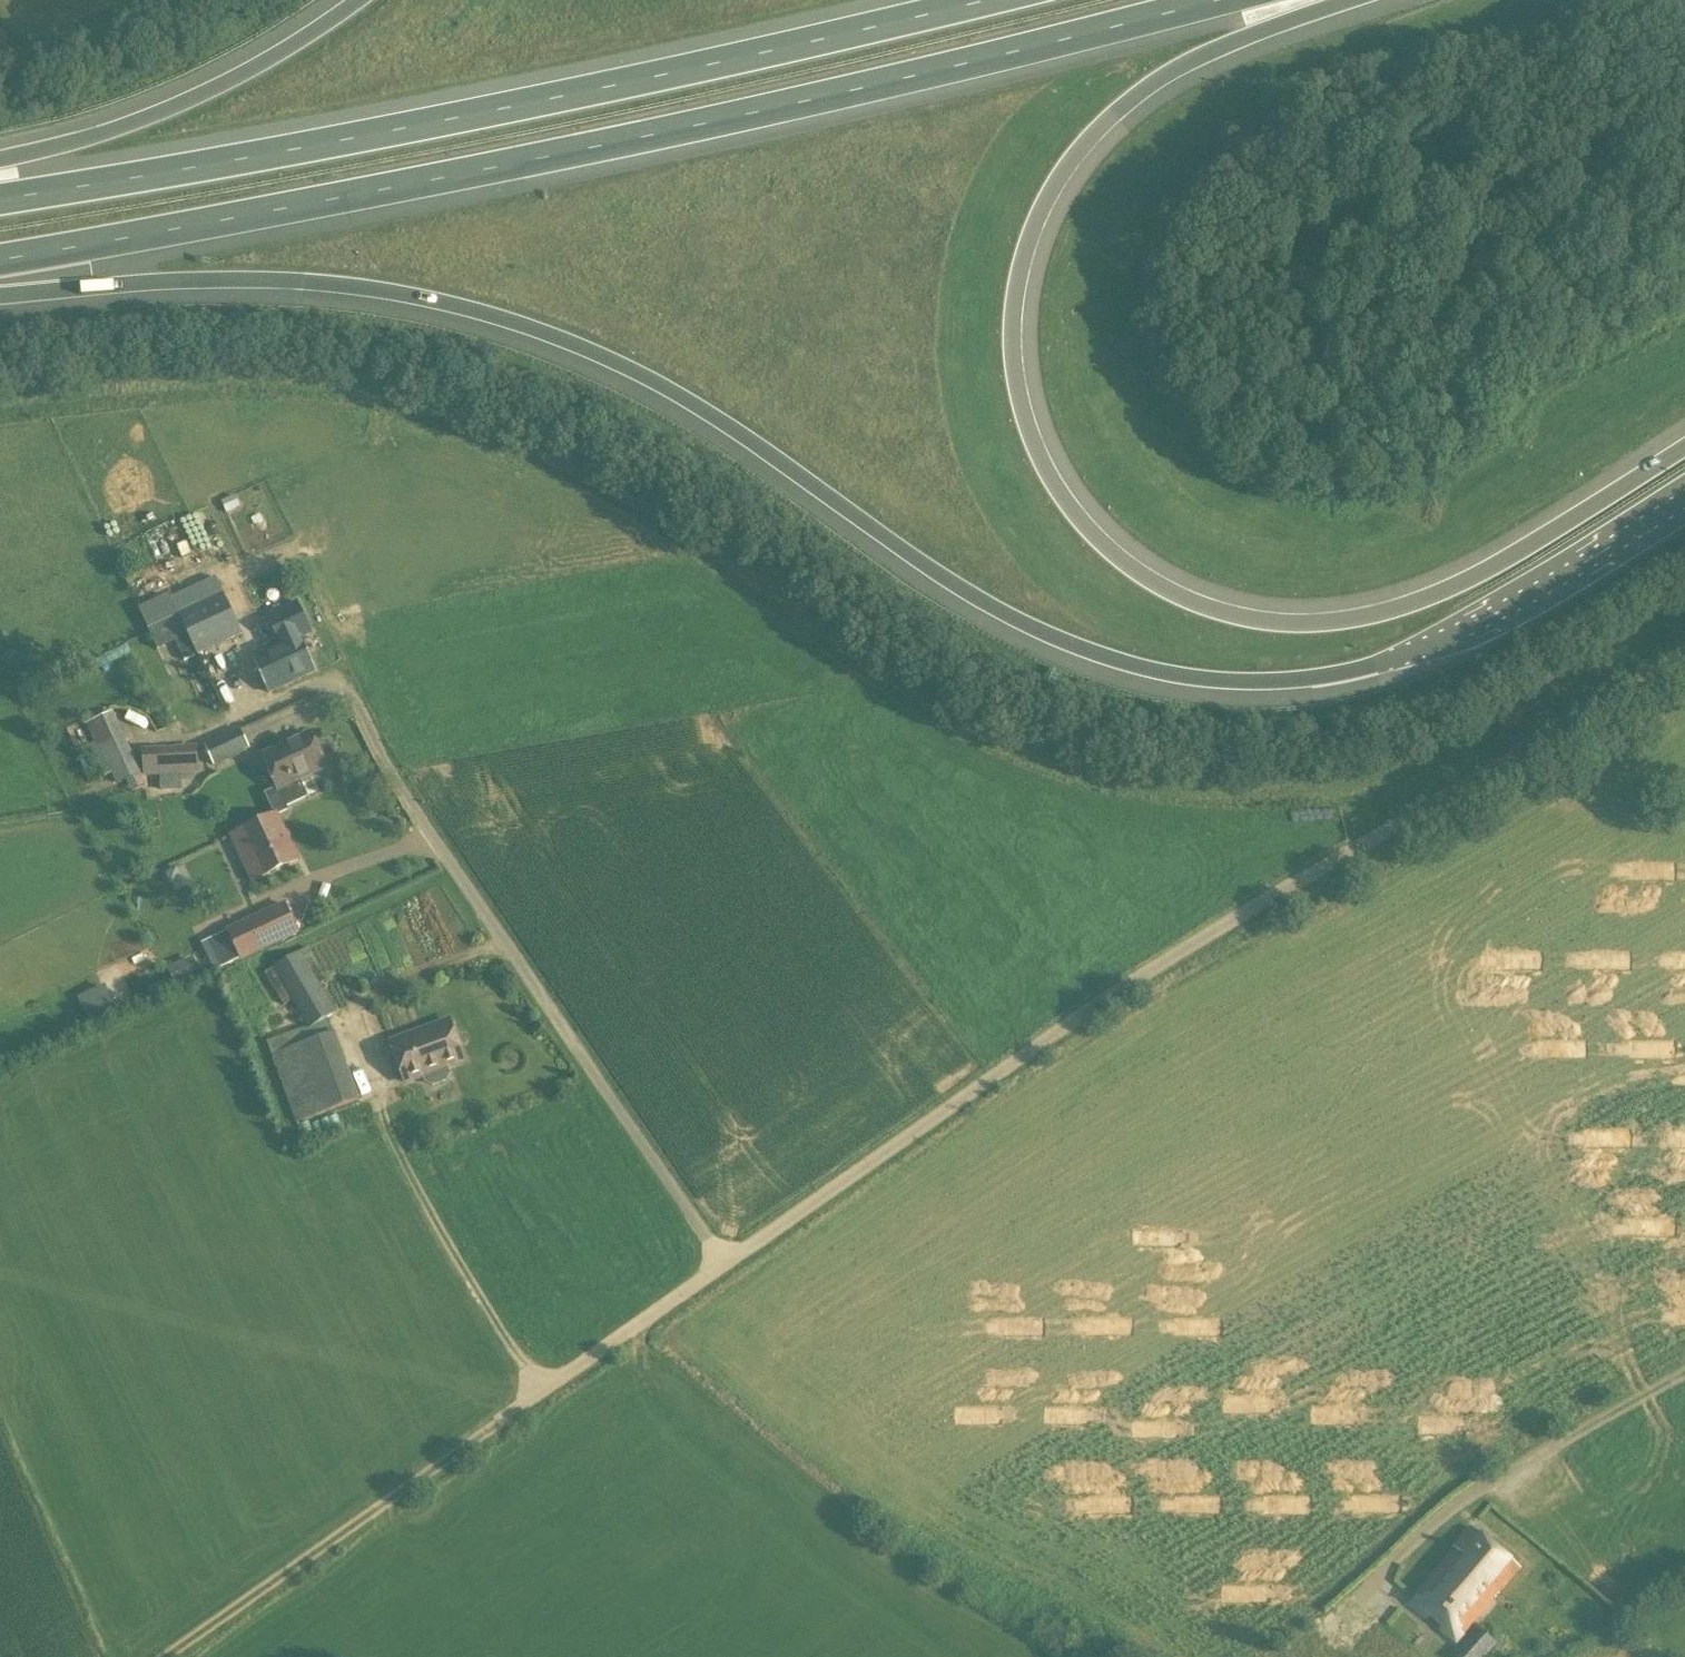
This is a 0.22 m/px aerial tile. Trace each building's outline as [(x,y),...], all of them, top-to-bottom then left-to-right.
[(226,513),(239,507),(234,497),(221,502),(226,513)] [(215,578),(171,599),(172,601),(179,616),(196,655),(198,657),(242,637),(222,595),(215,578)] [(275,649),(253,659),(268,693),(315,672),(300,638),(311,632),(296,601),(265,615),(276,640),(280,639),(283,645),(275,649)] [(101,780),(137,763),(114,714),(89,726),(98,745),(88,750),(101,780)] [(250,749),(242,732),(206,749),(214,766),(250,749)] [(293,742),(262,756),(276,787),(264,793),(275,816),(276,815),(276,816),(288,811),(287,807),(307,797),(300,779),(325,767),(310,734),(293,742)] [(143,776),(198,774),(197,748),(142,751),(143,776)] [(296,861),(276,816),(276,815),(275,816),(241,831),(262,876),(296,861)] [(295,933),(282,904),(225,930),(238,959),(295,933)] [(324,973),(308,947),(264,973),(284,1006),(291,1002),(308,1031),(336,1014),(320,985),(328,981),(324,973)] [(464,1061),(449,1021),(389,1044),(404,1084),(422,1077),(425,1083),(432,1086),(445,1082),(448,1074),(446,1068),(464,1061)] [(273,1057),(297,1123),(359,1100),(334,1034),(273,1057)] [(1409,1607),(1454,1645),(1518,1569),(1470,1528),(1454,1548),(1457,1550),(1416,1598),(1409,1607)] [(1451,1655),(1454,1656),(1485,1656),(1496,1645),(1477,1627),(1451,1655)]
